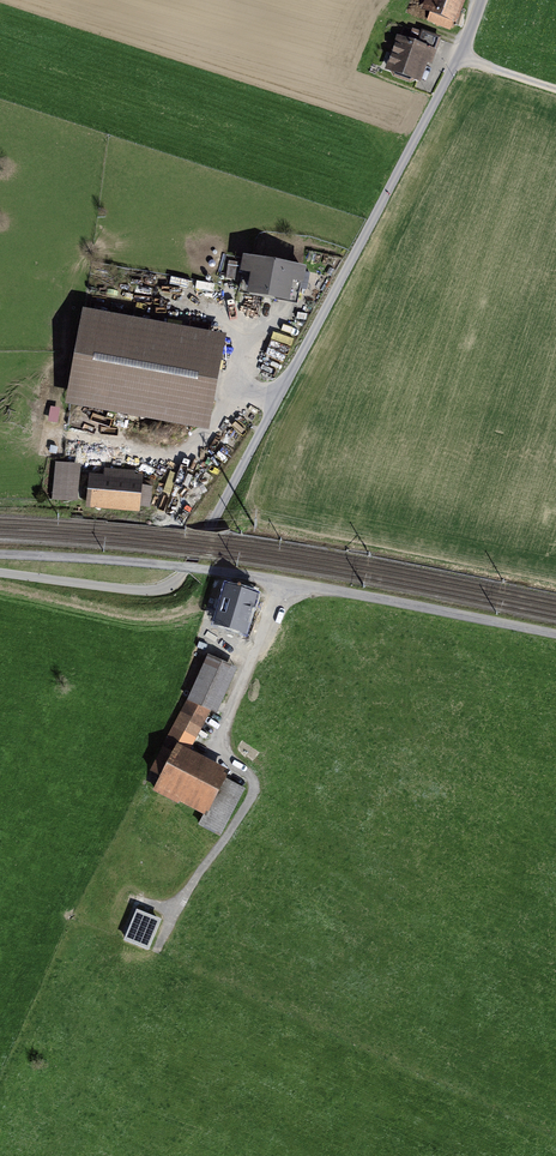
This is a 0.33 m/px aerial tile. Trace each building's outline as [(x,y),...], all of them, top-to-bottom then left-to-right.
[(416,20),(451,31),(461,0),(422,0),(416,20)] [(394,42),(381,76),(416,89),(429,54),(394,42)] [(295,276),(239,265),(233,299),(274,307),(277,290),(292,293),(295,276)] [(206,340),(72,316),(56,407),(190,431),(206,340)] [(42,438),(56,437),(56,428),(42,429),(42,438)] [(67,470),(49,469),(47,501),(65,502),(67,470)] [(84,477),(78,512),(134,520),(140,477),(100,471),(98,479),(84,477)] [(254,598),(227,590),(216,626),(243,634),(254,598)] [(234,669),(206,656),(167,738),(196,751),(234,669)] [(227,773),(175,748),(154,792),(206,817),(227,773)] [(161,922),(136,912),(125,939),(150,949),(161,922)]
